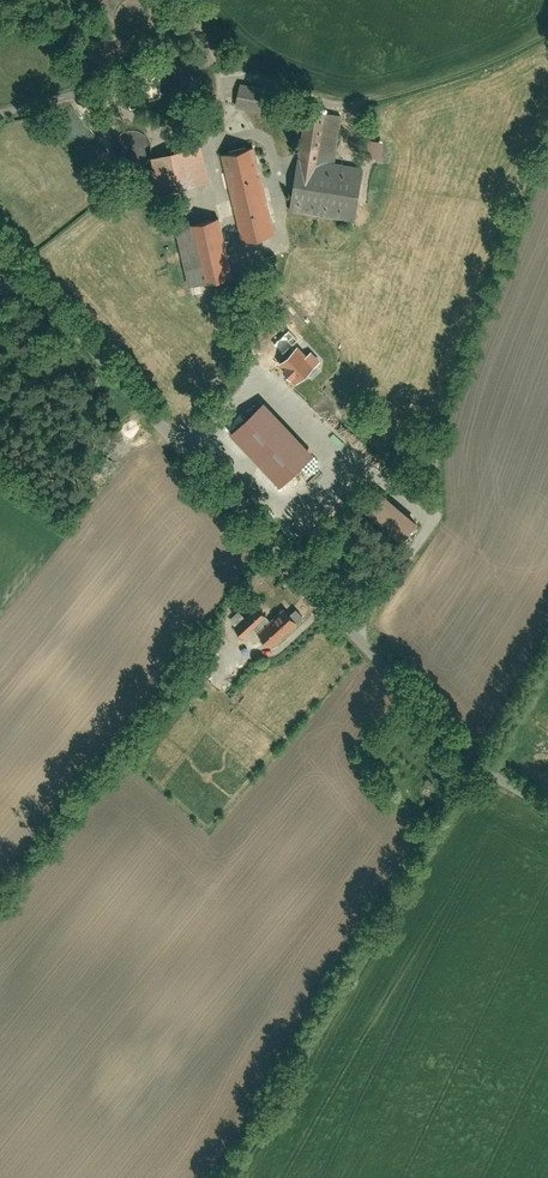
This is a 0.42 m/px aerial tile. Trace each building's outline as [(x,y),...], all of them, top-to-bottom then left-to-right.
[(241,87),(237,105),(268,111),(271,93),(241,87)] [(337,115),(306,111),(293,203),(353,212),(359,168),(330,163),(337,115)] [(380,158),(381,141),(364,140),(363,156),(380,158)] [(205,179),(198,147),(149,158),(156,190),(205,179)] [(257,150),(225,157),(241,241),(273,234),(257,150)] [(229,276),(218,220),(179,228),(191,284),(229,276)] [(309,456),(258,400),(223,432),(275,488),(309,456)] [(396,541),(411,523),(374,491),(358,509),(396,541)] [(245,636),(267,614),(257,604),(235,626),(245,636)] [(257,631),(270,645),(297,619),(284,606),(257,631)] [(214,662),(217,645),(206,642),(202,660),(214,662)] [(414,790),(423,780),(429,786),(432,782),(422,773),(409,787),(414,790)] [(423,782),(414,791),(419,797),(429,787),(423,782)]
